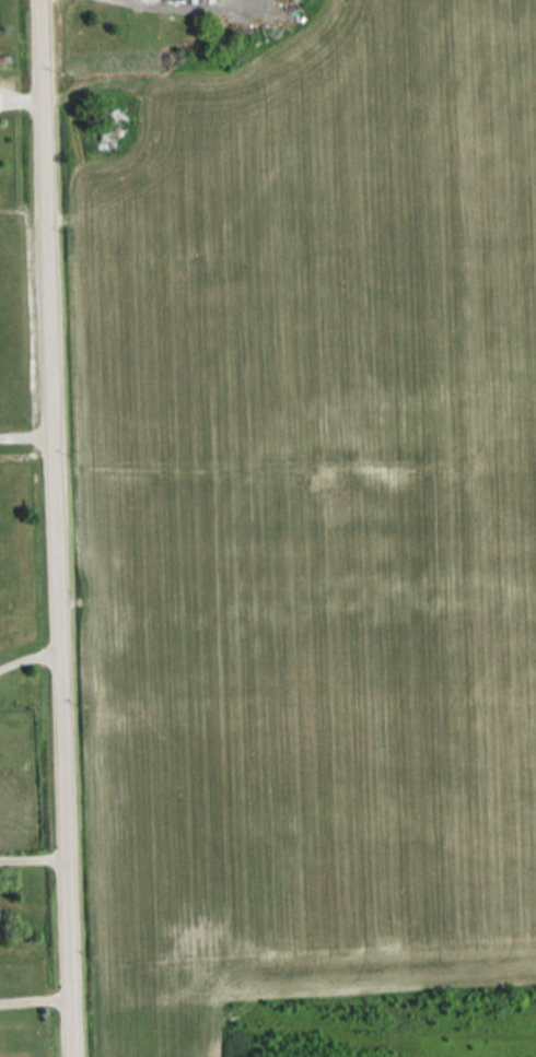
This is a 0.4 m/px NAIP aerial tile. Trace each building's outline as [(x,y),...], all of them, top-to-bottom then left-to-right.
[(116,110),(108,110),(108,142),(116,142),(116,110)]
